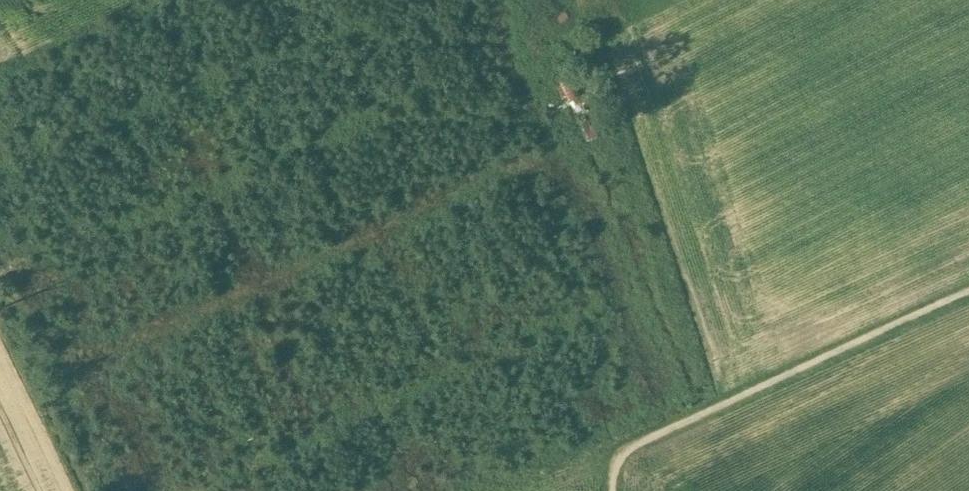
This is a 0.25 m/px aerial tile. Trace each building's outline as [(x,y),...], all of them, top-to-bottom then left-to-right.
[(570,97),(579,93),(571,74),(562,78),(570,97)]
